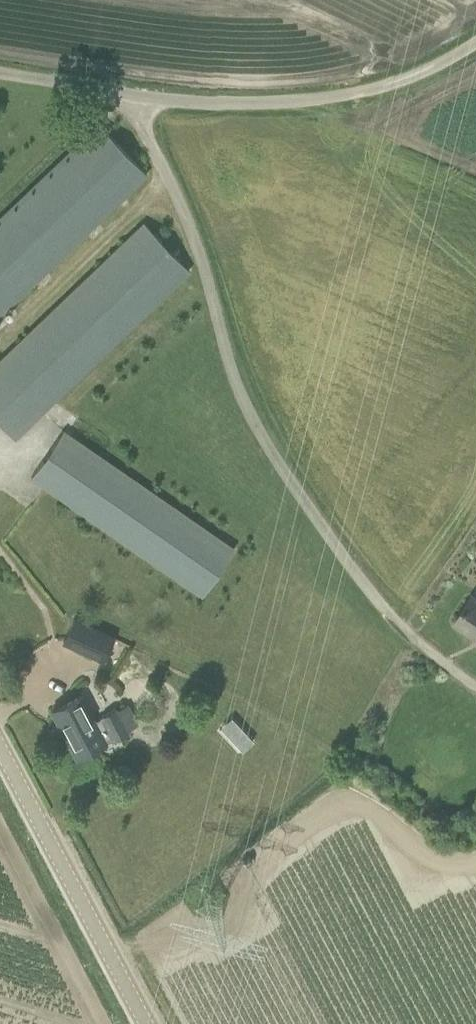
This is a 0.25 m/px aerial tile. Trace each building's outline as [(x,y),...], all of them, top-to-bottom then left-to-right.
[(0,217),(0,314),(147,173),(99,123),(0,217)] [(15,437),(190,270),(144,222),(0,359),(0,422),(15,437)] [(235,548),(63,430),(31,476),(203,594),(235,548)] [(473,595),(454,623),(475,638),(475,597),(473,595)] [(74,618),(63,641),(103,660),(114,637),(74,618)] [(52,710),(77,758),(106,743),(105,742),(113,738),(114,739),(128,731),(116,709),(94,720),(81,695),(52,710)] [(253,740),(248,734),(236,744),(242,750),(253,740)]
